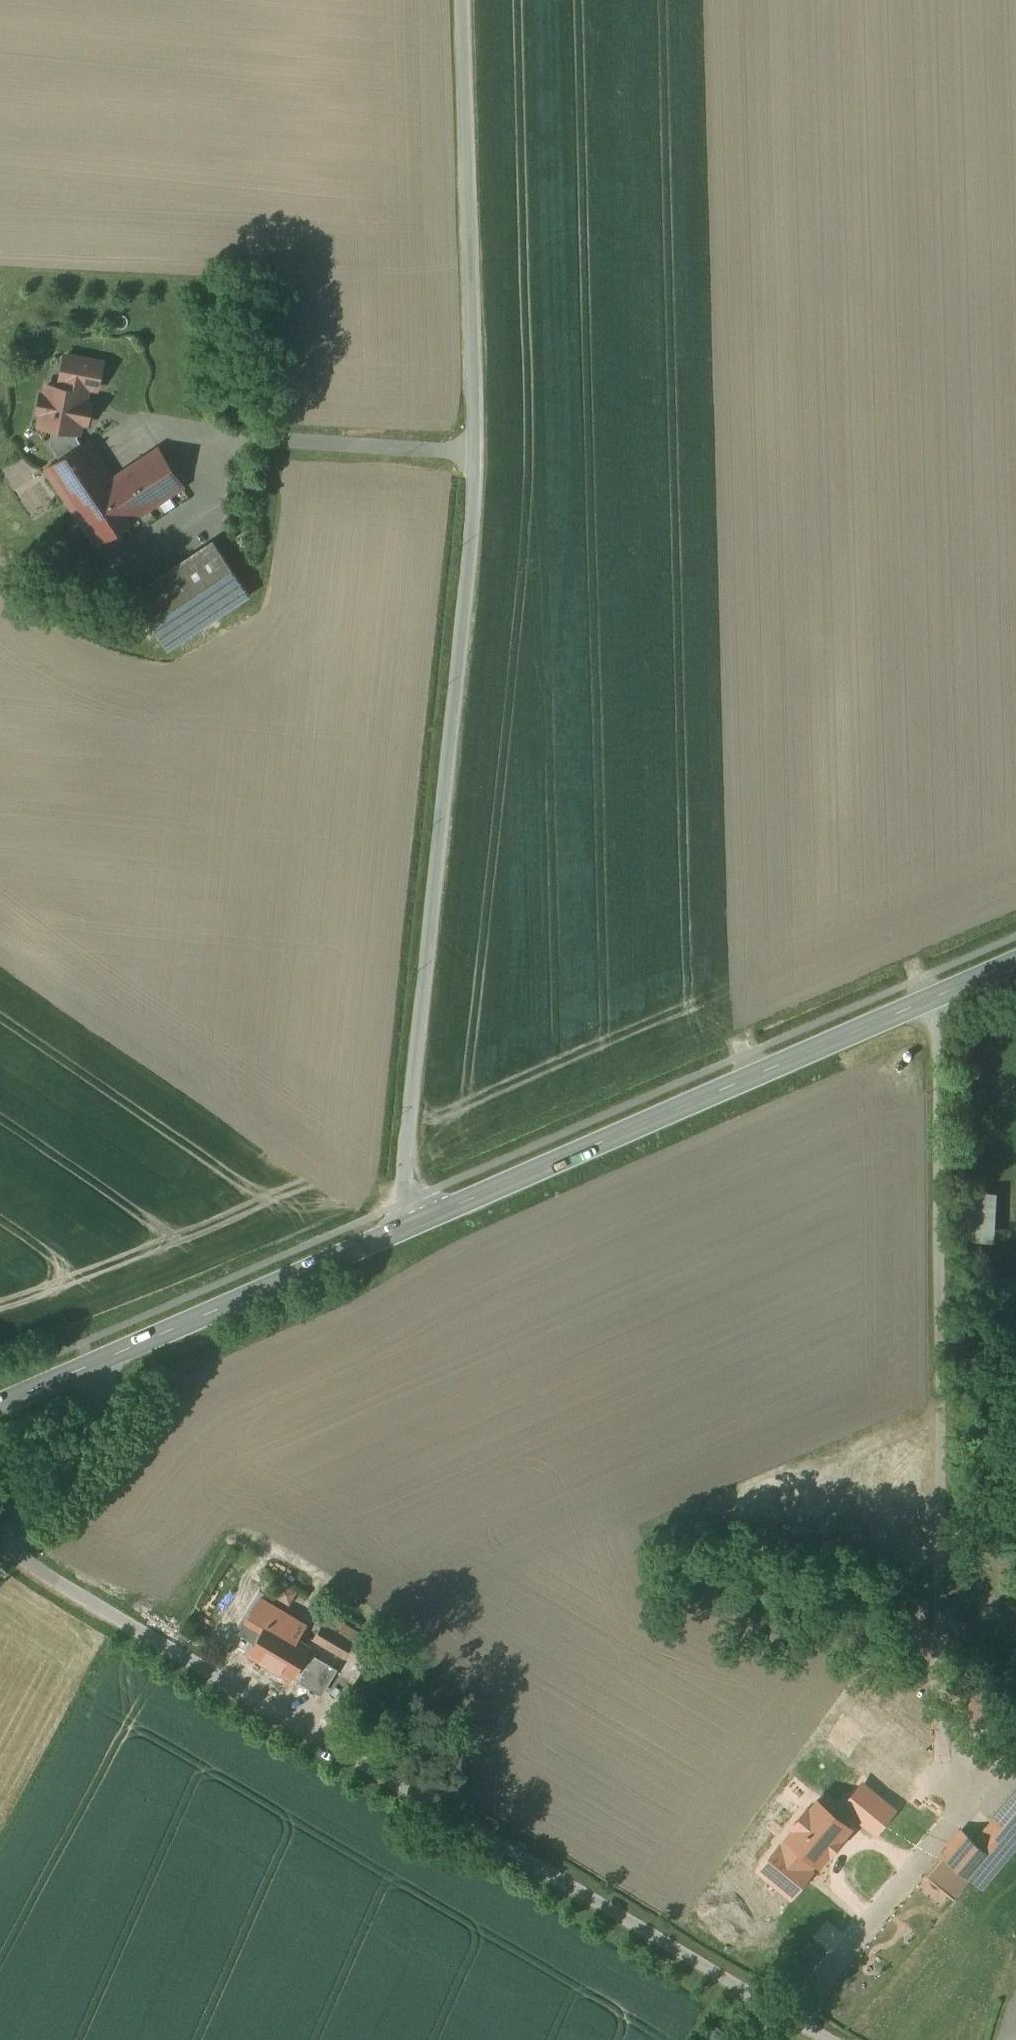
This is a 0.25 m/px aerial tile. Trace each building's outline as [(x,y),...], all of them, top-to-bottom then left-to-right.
[(106,343),(60,336),(47,420),(94,427),(106,343)] [(143,512),(139,505),(185,475),(160,437),(114,467),(88,426),(42,456),(98,541),(143,512)] [(256,591),(215,531),(134,586),(175,646),(256,591)] [(951,1239),(988,1238),(988,1188),(951,1188),(951,1239)] [(355,1608),(320,1590),(303,1624),(337,1642),(355,1608)] [(292,1643),(254,1622),(244,1641),(281,1662),(292,1643)] [(927,1806),(851,1739),(811,1785),(851,1820),(791,1908),(832,1936),(897,1841),(896,1841),(927,1806)] [(936,1879),(965,1902),(1015,1841),(1015,1782),(936,1879)] [(806,1866),(843,1826),(805,1790),(767,1830),(806,1866)] [(782,1894),(805,1869),(770,1837),(747,1863),(782,1894)] [(716,2023),(702,2039),(736,2039),(716,2023)]
